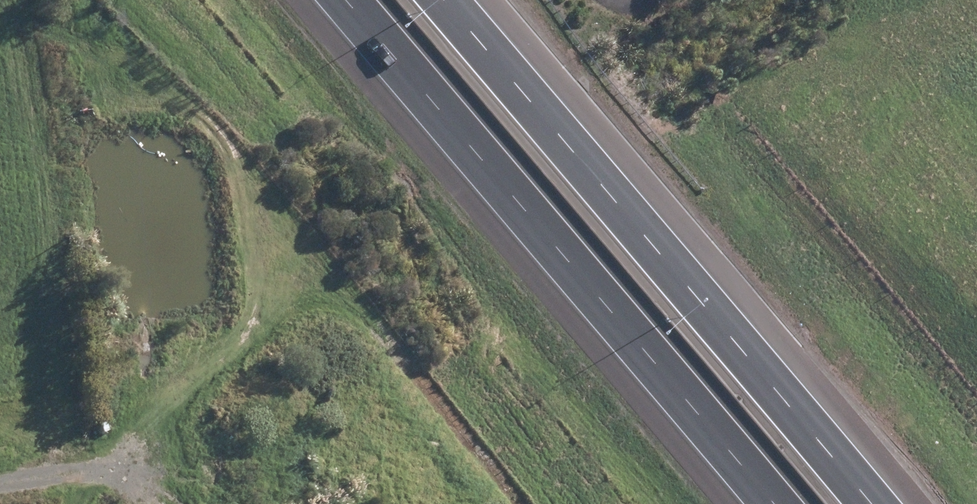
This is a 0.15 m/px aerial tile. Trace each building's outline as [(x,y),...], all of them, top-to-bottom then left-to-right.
[(97,423),(97,432),(107,431),(106,422),(97,423)]
